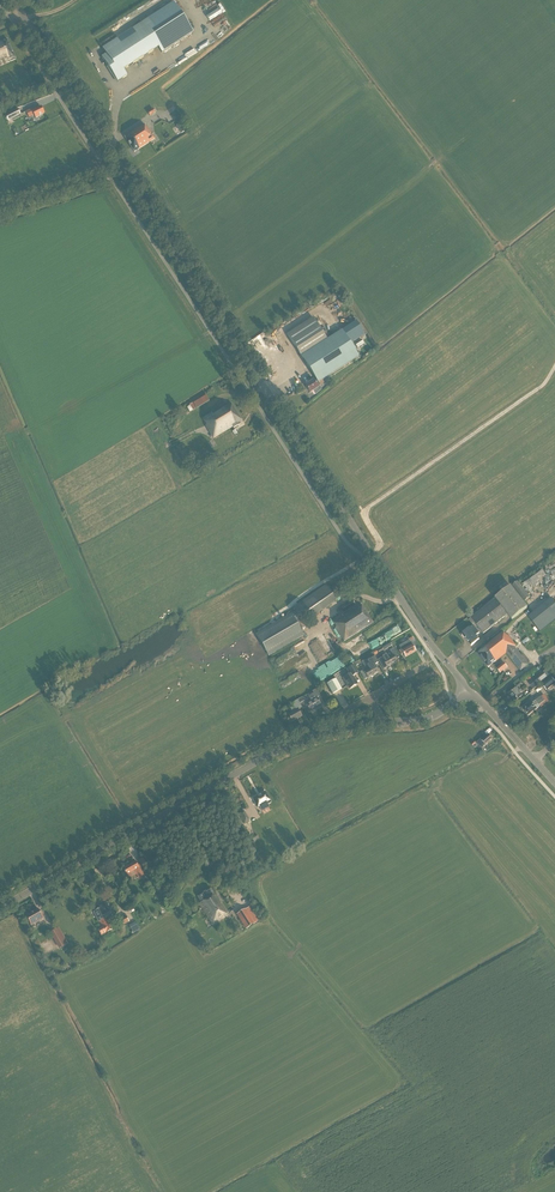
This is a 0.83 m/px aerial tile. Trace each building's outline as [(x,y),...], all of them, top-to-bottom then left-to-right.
[(252,10),(255,8),(250,0),(245,0),(252,10)] [(102,57),(118,82),(127,75),(123,70),(158,47),(162,53),(194,32),(174,2),(132,29),(136,35),(121,44),(117,38),(102,48),(106,54),(102,57)] [(15,59),(6,39),(0,42),(0,66),(15,59)] [(35,119),(44,114),(40,107),(27,114),(29,118),(34,116),(35,119)] [(18,109),(8,114),(11,119),(21,114),(18,109)] [(154,138),(155,138),(154,136),(153,137),(148,128),(147,129),(144,124),(133,131),(133,132),(125,138),(134,152),(155,139),(154,138)] [(312,318),(286,335),(316,380),(314,382),(314,381),(305,386),(310,393),(313,391),(316,395),(321,390),(320,387),(321,387),(318,383),(359,357),(342,330),(327,340),(312,318)] [(197,408),(209,401),(206,396),(194,403),(197,408)] [(196,408),(193,403),(190,405),(190,406),(187,408),(191,414),(194,412),(193,410),(196,408)] [(240,423),(242,421),(232,404),(213,415),(212,412),(203,418),(207,426),(206,426),(214,439),(233,427),(233,428),(241,424),(240,423)] [(517,582),(513,586),(525,601),(530,597),(517,582)] [(298,604),(309,620),(337,601),(326,585),(298,604)] [(510,587),(471,618),(483,634),(508,614),(512,620),(527,608),(510,587)] [(529,617),(540,631),(554,619),(554,603),(552,599),(529,617)] [(352,601),(343,607),(346,611),(355,605),(352,601)] [(362,605),(354,610),(353,610),(343,616),(342,615),(332,621),(336,627),(335,628),(344,642),(373,623),(362,605)] [(256,635),(268,656),(304,635),(296,623),(301,620),(295,611),(256,635)] [(470,628),(462,634),(471,646),(479,639),(476,635),(479,633),(473,625),(470,628)] [(515,645),(507,635),(506,636),(503,632),(477,653),(488,667),(507,653),(521,671),(528,664),(514,646),(515,645)] [(524,646),(532,639),(529,635),(521,642),(524,646)] [(404,653),(406,657),(419,649),(412,637),(410,638),(408,636),(405,638),(406,640),(408,639),(410,642),(400,647),(402,650),(400,651),(402,654),(404,653)] [(392,645),(390,642),(381,647),(382,648),(377,651),(379,654),(384,651),(383,650),(392,645)] [(391,652),(386,655),(392,664),(397,662),(396,659),(399,657),(394,648),(390,651),(391,652)] [(386,655),(385,652),(383,653),(385,656),(378,660),(382,667),(386,665),(387,667),(392,664),(386,655)] [(373,675),(379,672),(375,665),(378,663),(373,653),(369,655),(370,658),(365,661),(373,675)] [(373,675),(365,661),(365,660),(362,661),(365,667),(363,668),(364,670),(360,672),(365,679),(368,678),(373,675)] [(504,663),(497,668),(501,673),(507,668),(504,663)] [(354,665),(347,669),(350,674),(343,678),(350,689),(358,684),(353,676),(358,673),(354,665)] [(533,679),(529,683),(533,689),(537,685),(538,685),(547,678),(543,672),(533,679)] [(552,678),(542,685),(546,690),(554,684),(554,682),(552,678)] [(336,679),(327,684),(333,694),(342,689),(336,679)] [(521,693),(522,692),(521,690),(519,691),(516,687),(509,693),(515,701),(523,695),(521,693)] [(317,698),(321,695),(317,689),(312,692),(313,693),(308,696),(311,700),(305,703),(310,711),(321,705),(317,698)] [(542,697),(536,701),(534,699),(535,698),(534,697),(526,703),(527,703),(521,708),(523,711),(524,710),(528,716),(537,709),(536,707),(539,704),(539,705),(545,701),(542,697)] [(298,709),(301,707),(297,700),(292,703),(294,707),(290,709),(293,712),(288,715),(292,722),(302,716),(298,709)] [(486,745),(493,739),(489,735),(484,739),(483,737),(477,742),(482,748),(486,745)] [(268,804),(271,801),(266,791),(253,799),(258,807),(260,806),(262,810),(269,806),(268,804)] [(239,813),(244,823),(250,820),(244,810),(239,813)] [(139,859),(145,868),(148,867),(143,857),(139,859)] [(135,862),(123,868),(129,878),(136,874),(139,880),(146,876),(139,865),(138,866),(135,862)] [(215,894),(214,895),(210,889),(198,897),(201,903),(199,904),(213,925),(224,918),(223,916),(228,914),(215,894)] [(93,912),(99,921),(105,918),(109,916),(115,913),(113,908),(109,901),(105,903),(109,910),(106,912),(103,914),(100,909),(93,912)] [(255,910),(252,912),(249,907),(246,909),(237,915),(242,924),(246,929),(258,921),(257,920),(260,918),(255,910)] [(38,909),(26,916),(31,925),(43,918),(38,909)] [(126,916),(119,920),(122,926),(129,922),(126,916)] [(105,918),(99,921),(102,927),(98,929),(101,936),(112,930),(105,918)] [(60,948),(65,945),(56,930),(51,933),(60,948)] [(54,951),(53,946),(48,947),(47,943),(44,944),(46,953),(54,951)]
